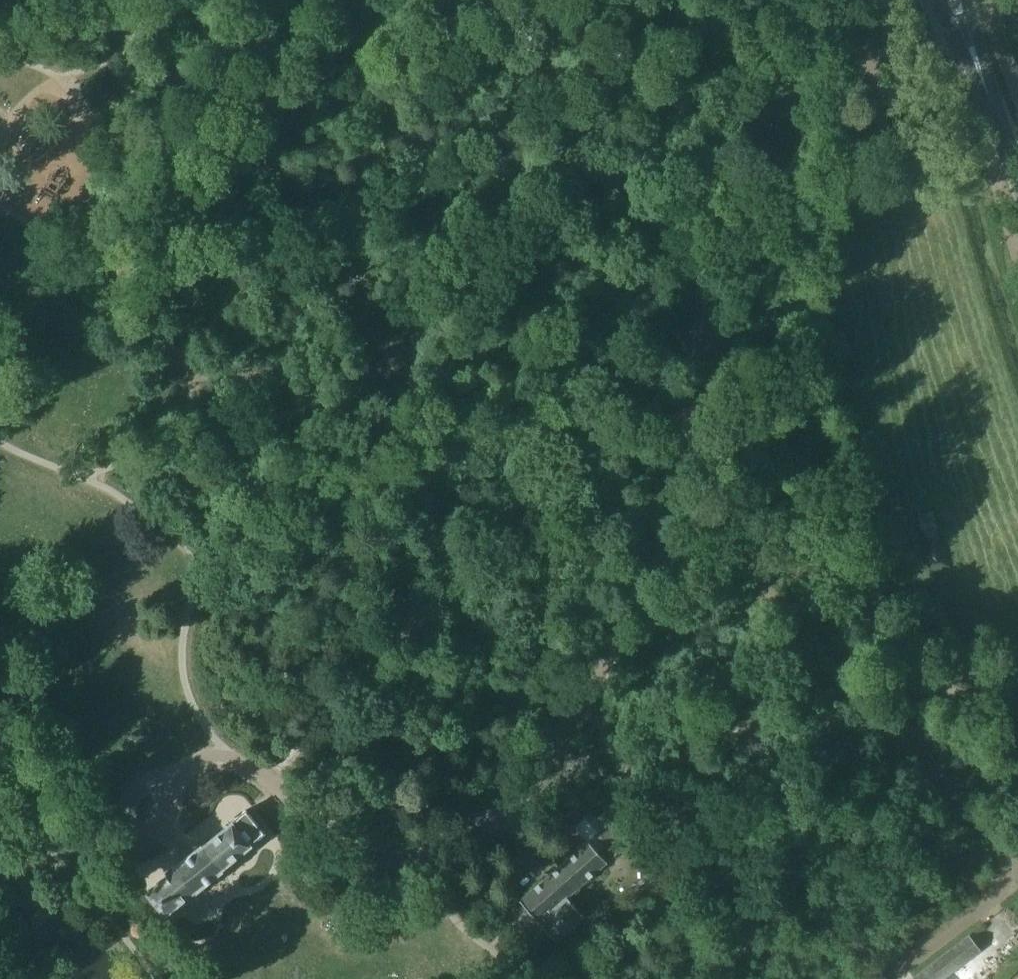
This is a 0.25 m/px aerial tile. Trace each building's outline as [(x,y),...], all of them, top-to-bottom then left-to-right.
[(937,538),(922,542),(930,570),(933,569),(934,571),(951,567),(945,545),(940,547),(937,538)] [(196,888),(197,890),(222,870),(222,869),(221,868),(251,844),(251,843),(265,831),(247,809),(202,845),(201,844),(177,865),(178,866),(147,891),(166,913),(196,888)] [(388,831),(390,825),(391,822),(372,815),(371,818),(369,825),(388,831)] [(595,834),(614,855),(624,846),(605,825),(595,834)] [(588,840),(521,900),(557,940),(585,915),(568,895),(607,861),(588,840)] [(970,934),(914,977),(915,978),(942,978),(981,949),(970,934)]
